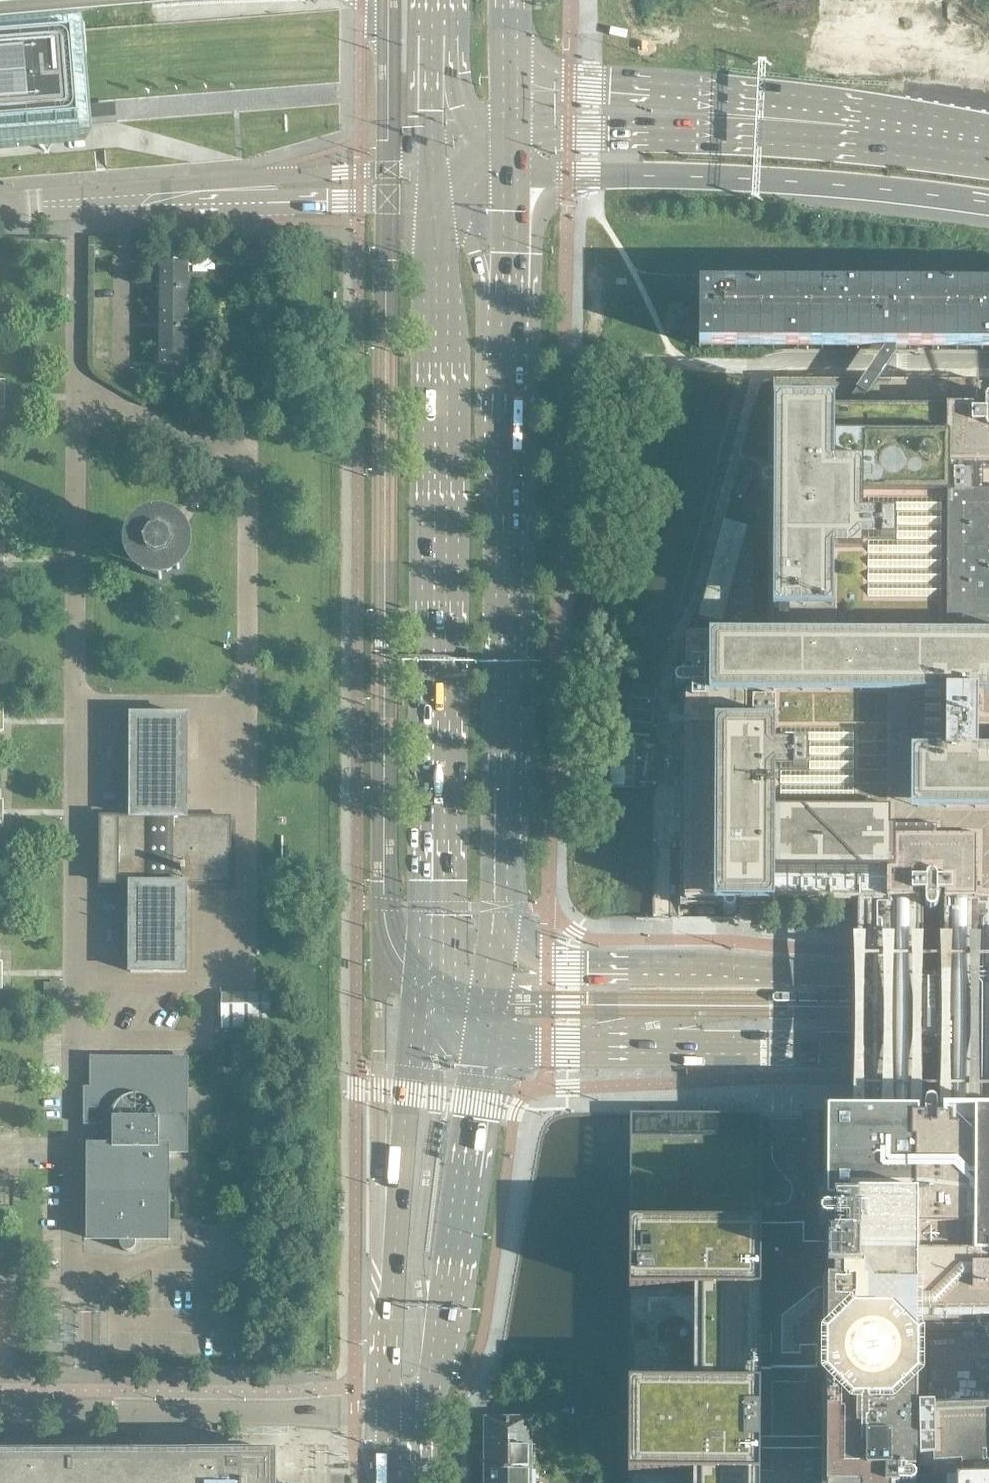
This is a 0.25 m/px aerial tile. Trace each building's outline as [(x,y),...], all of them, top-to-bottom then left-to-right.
[(87,41),(0,48),(0,159),(96,151),(94,135),(87,41)] [(187,304),(187,264),(162,264),(161,304),(187,304)] [(700,286),(700,347),(884,348),(885,350),(884,351),(863,381),(878,381),(896,356),(896,348),(988,349),(988,287),(700,286)] [(187,343),(187,304),(161,304),(161,343),(187,343)] [(186,382),(187,343),(161,343),(161,382),(186,382)] [(919,903),(919,897),(925,897),(925,908),(927,911),(930,913),(933,913),(936,911),(938,908),(938,897),(944,897),(944,903),(988,903),(988,400),(986,402),(985,406),(985,417),(979,417),(979,381),(878,381),(863,381),(774,381),(773,470),(780,470),(780,477),(769,477),(765,478),(763,481),(763,485),(765,488),(769,489),(780,489),(780,496),(773,496),(773,640),(686,639),(686,672),(692,672),(692,678),(681,678),(678,679),(676,682),(676,686),(678,689),(681,690),(692,690),(692,697),(686,697),(685,902),(717,902),(717,896),(724,896),(724,907),(725,910),(728,912),(732,912),(735,910),(736,907),(736,896),(743,896),(743,902),(858,903),(919,903)] [(726,519),(702,616),(730,623),(733,612),(744,615),(765,528),(726,519)] [(192,542),(191,540),(183,531),(178,528),(174,525),(162,522),(161,522),(158,522),(154,523),(149,524),(145,526),(142,527),(139,529),(136,531),(134,534),(132,536),(131,538),(129,541),(128,544),(127,546),(126,549),(126,552),(125,555),(125,558),(126,561),(126,565),(127,568),(128,571),(130,574),(130,575),(132,578),(135,581),(137,583),(140,586),(143,587),(147,589),(151,591),(156,592),(160,592),(163,592),(167,591),(170,590),(175,589),(177,588),(180,586),(183,583),(186,580),(188,578),(190,575),(191,574),(193,570),(194,567),(194,566),(194,564),(195,561),(195,558),(195,555),(195,554),(195,551),(194,547),(193,545),(192,542)] [(230,851),(230,818),(187,818),(187,715),(132,715),(132,819),(102,819),(102,884),(131,884),(131,972),(186,972),(186,884),(230,884),(230,851)] [(919,903),(858,903),(857,1115),(918,1115),(918,1040),(944,1040),(943,1116),(988,1116),(988,903),(944,903),(944,1008),(918,1008),(919,903)] [(268,1024),(267,990),(226,992),(227,1025),(268,1024)] [(182,1149),(182,1057),(91,1057),(91,1087),(84,1087),(84,1125),(103,1125),(103,1147),(167,1147),(167,1149),(182,1149)] [(943,1116),(943,1122),(937,1122),(937,1111),(936,1107),(933,1105),(929,1105),(926,1107),(924,1111),(924,1122),(918,1122),(918,1115),(857,1115),(825,1115),(824,1205),(834,1205),(834,1218),(826,1218),(823,1220),(821,1223),(821,1226),(823,1229),(826,1230),(826,1231),(834,1231),(834,1244),(827,1244),(827,1278),(836,1278),(836,1288),(827,1288),(827,1320),(823,1319),(823,1344),(823,1378),(827,1378),(826,1482),(988,1482),(988,1116),(943,1116)] [(762,1115),(645,1115),(643,1115),(630,1115),(630,1167),(629,1405),(629,1482),(760,1482),(760,1376),(761,1223),(762,1115)] [(167,1239),(167,1149),(167,1147),(103,1147),(90,1147),(90,1239),(121,1239),(121,1245),(121,1246),(122,1248),(123,1249),(124,1250),(125,1251),(126,1251),(129,1252),(131,1251),(133,1251),(134,1250),(135,1249),(135,1248),(136,1246),(136,1245),(136,1239),(167,1239)] [(803,1223),(761,1223),(760,1376),(823,1378),(823,1344),(798,1344),(797,1352),(781,1352),(781,1314),(814,1288),(827,1288),(836,1288),(836,1278),(827,1278),(827,1244),(802,1244),(803,1223)] [(602,1426),(602,1416),(580,1416),(580,1426),(602,1426)] [(529,1446),(529,1421),(487,1421),(487,1424),(484,1426),(484,1432),(487,1434),(487,1446),(529,1446)] [(602,1436),(602,1426),(580,1426),(580,1436),(602,1436)] [(529,1470),(529,1446),(487,1446),(487,1457),(484,1459),(484,1465),(487,1467),(487,1470),(529,1470)] [(277,1453),(189,1453),(0,1453),(0,1482),(277,1482),(277,1453)] [(529,1470),(487,1470),(487,1473),(484,1475),(484,1481),(487,1482),(529,1482),(529,1470)]
